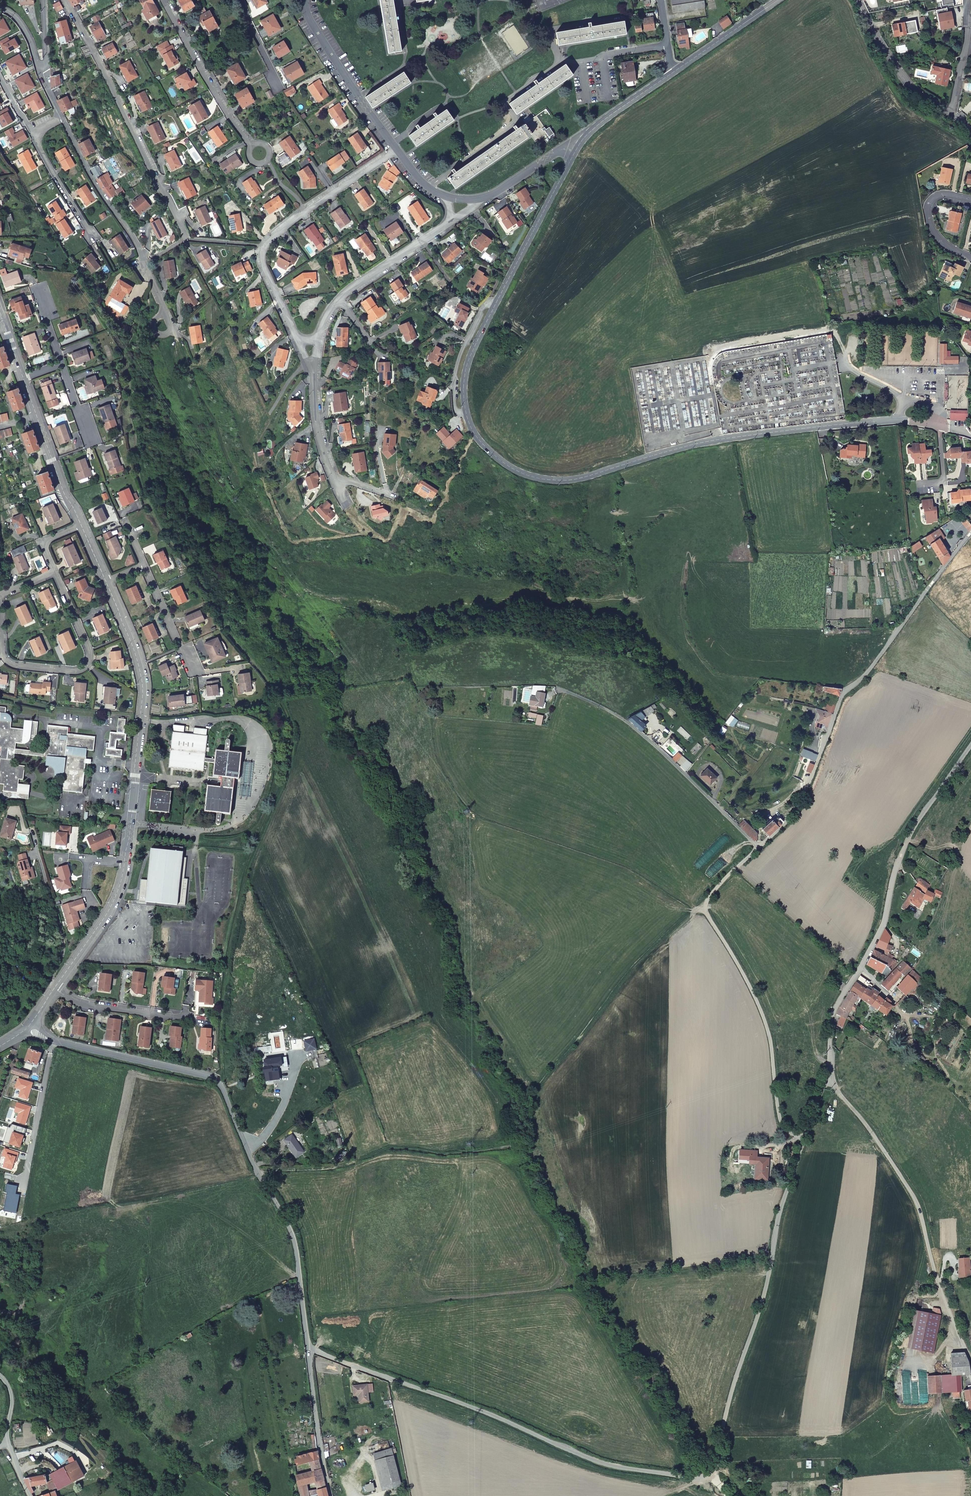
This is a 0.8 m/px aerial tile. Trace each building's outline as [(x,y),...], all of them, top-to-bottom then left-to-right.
[(155,4),(153,0),(139,0),(143,8),(141,10),(142,12),(155,4)] [(191,0),(178,0),(177,0),(184,13),(195,7),(191,0)] [(264,0),(252,0),(256,8),(260,6),(261,8),(267,4),(264,0)] [(705,8),(704,0),(671,0),(673,13),(705,8)] [(142,12),(147,21),(148,20),(149,23),(157,18),(156,16),(160,14),(155,4),(142,12)] [(394,6),(382,8),(385,30),(398,28),(394,6)] [(207,12),(205,8),(198,12),(200,16),(199,16),(200,18),(199,18),(204,26),(205,25),(210,34),(220,28),(210,10),(207,12)] [(947,12),(946,8),(936,10),(940,29),(954,26),(952,19),(950,19),(950,18),(948,18),(947,12)] [(284,27),(276,14),(265,20),(265,19),(262,20),(263,22),(261,23),(269,36),(284,27)] [(730,21),(727,17),(719,22),(722,26),(730,21)] [(10,31),(3,18),(0,19),(0,36),(10,31)] [(654,30),(652,18),(643,20),(645,31),(654,30)] [(917,31),(915,19),(891,24),(894,36),(917,31)] [(60,44),(71,41),(66,20),(55,23),(60,44)] [(98,42),(106,38),(98,22),(89,27),(98,42)] [(623,22),(601,26),(603,38),(625,35),(623,22)] [(688,38),(686,30),(685,30),(684,23),(676,25),(679,43),(680,48),(689,46),(688,41),(688,38)] [(601,26),(578,29),(580,42),(603,38),(601,26)] [(398,28),(385,30),(389,53),(401,51),(398,28)] [(578,29),(556,33),(558,46),(580,42),(578,29)] [(0,42),(0,44),(2,47),(3,46),(7,54),(19,47),(14,40),(10,42),(8,38),(0,42)] [(159,52),(160,52),(164,59),(169,68),(178,63),(172,51),(174,49),(172,46),(169,47),(167,49),(164,42),(156,46),(159,52)] [(290,52),(284,43),(274,48),(280,58),(290,52)] [(117,53),(112,44),(102,49),(107,58),(117,53)] [(80,49),(84,58),(91,55),(86,46),(80,49)] [(19,55),(5,62),(12,75),(26,68),(19,55)] [(296,62),(294,60),(280,68),(288,82),(303,73),(296,62)] [(125,74),(129,81),(137,76),(129,61),(120,66),(124,74),(124,75),(125,74)] [(624,82),(635,80),(632,62),(622,64),(624,82)] [(245,77),(237,63),(226,69),(235,83),(245,77)] [(565,65),(546,78),(553,88),(572,75),(565,65)] [(933,65),(931,72),(938,73),(936,82),(947,84),(950,68),(933,65)] [(403,72),(384,84),(391,95),(410,82),(403,72)] [(191,82),(187,73),(175,79),(177,83),(175,84),(178,90),(183,87),(185,91),(188,90),(196,85),(194,80),(191,82)] [(17,85),(22,94),(34,88),(27,75),(16,80),(18,84),(17,85)] [(59,75),(51,77),(52,89),(59,86),(64,84),(63,80),(60,81),(59,75)] [(546,78),(527,91),(535,101),(553,88),(546,78)] [(320,83),(318,79),(307,86),(317,101),(326,95),(318,84),(320,83)] [(384,84),(365,97),(371,105),(372,107),(374,106),(391,95),(384,84)] [(297,92),(293,85),(283,91),(287,97),(297,92)] [(59,86),(52,89),(56,97),(63,93),(59,86)] [(248,88),(247,88),(235,94),(241,105),(241,106),(243,109),(255,102),(248,88)] [(269,100),(274,97),(270,90),(265,92),(269,100)] [(527,91),(509,104),(516,114),(535,101),(527,91)] [(139,104),(143,112),(151,107),(144,92),(134,97),(138,105),(139,104)] [(23,100),(27,107),(29,106),(30,108),(33,113),(43,108),(35,93),(23,100)] [(75,98),(76,98),(75,96),(70,94),(57,100),(60,106),(73,99),(75,98)] [(69,109),(71,113),(75,110),(74,107),(75,104),(73,99),(60,106),(63,112),(69,109)] [(189,107),(198,123),(209,117),(200,101),(189,107)] [(328,109),(338,124),(346,119),(342,113),(343,113),(340,107),(341,106),(338,102),(328,109)] [(0,111),(0,123),(2,127),(11,123),(6,113),(8,112),(6,108),(0,111)] [(446,109),(427,122),(435,133),(453,120),(446,109)] [(536,116),(523,125),(530,135),(537,145),(545,140),(547,143),(556,136),(550,127),(546,129),(545,127),(554,120),(546,109),(536,116)] [(74,120),(75,120),(71,113),(66,115),(66,114),(64,114),(68,123),(74,120)] [(427,122),(409,135),(416,145),(435,133),(427,122)] [(154,135),(157,143),(165,139),(158,123),(148,128),(152,136),(154,135)] [(523,125),(504,139),(511,149),(530,135),(523,125)] [(7,139),(11,147),(25,140),(21,131),(12,136),(11,133),(13,133),(10,128),(3,132),(6,136),(7,135),(8,138),(7,139)] [(218,128),(209,133),(218,148),(226,143),(222,136),(223,136),(218,128)] [(361,139),(356,132),(348,138),(357,152),(359,150),(362,155),(370,150),(367,146),(365,147),(360,140),(361,139)] [(292,159),(291,157),(299,152),(289,136),(279,142),(285,152),(277,157),(277,160),(281,166),(292,159)] [(82,150),(92,145),(89,139),(79,144),(82,150)] [(504,139),(485,151),(492,161),(511,149),(504,139)] [(95,151),(92,145),(82,150),(85,156),(95,151)] [(64,149),(55,154),(60,162),(59,163),(64,172),(74,166),(64,149)] [(167,163),(170,170),(178,166),(172,151),(163,155),(166,164),(167,163)] [(485,151),(467,164),(474,174),(492,161),(485,151)] [(25,152),(16,157),(26,174),(35,168),(25,152)] [(339,153),(326,162),(332,172),(345,163),(339,153)] [(241,165),(236,156),(220,166),(225,175),(233,170),(241,165)] [(395,176),(399,171),(394,164),(388,171),(383,178),(378,185),(386,190),(396,177),(395,176)] [(447,177),(454,188),(474,174),(467,164),(447,177)] [(111,184),(112,183),(107,173),(103,175),(98,165),(91,168),(103,189),(111,184)] [(949,182),(953,167),(942,165),(939,180),(949,182)] [(298,173),(302,179),(304,182),(305,187),(315,186),(314,176),(312,177),(312,175),(313,175),(307,166),(298,173)] [(233,170),(225,175),(224,176),(226,179),(235,174),(233,170)] [(181,191),(184,198),(193,194),(187,178),(176,183),(180,191),(181,191)] [(254,181),(251,178),(243,184),(253,199),(261,193),(258,189),(259,188),(255,181),(254,181)] [(103,189),(109,199),(117,194),(119,196),(124,192),(121,187),(116,191),(111,184),(103,189)] [(75,192),(80,200),(81,199),(86,206),(93,202),(93,200),(95,199),(91,192),(89,194),(84,187),(75,192)] [(524,188),(516,194),(521,201),(522,203),(521,204),(524,209),(533,203),(528,195),(529,195),(524,188)] [(361,201),(366,208),(373,203),(363,189),(355,194),(359,202),(361,201)] [(131,201),(138,212),(149,204),(141,194),(131,201)] [(275,208),(282,204),(277,196),(262,205),(268,214),(276,210),(275,208)] [(62,218),(66,215),(62,210),(61,210),(55,201),(47,207),(56,221),(62,218)] [(428,220),(416,202),(407,208),(414,219),(416,219),(419,225),(428,220)] [(207,223),(200,207),(190,212),(194,221),(195,220),(198,227),(207,223)] [(506,207),(498,213),(504,220),(503,221),(505,225),(507,224),(510,228),(517,222),(513,216),(513,217),(511,214),(506,207)] [(336,220),(341,227),(350,222),(344,214),(339,208),(330,214),(335,221),(336,220)] [(949,219),(947,228),(956,230),(960,212),(950,210),(947,219),(949,219)] [(239,216),(229,218),(232,234),(242,233),(240,226),(241,226),(239,216)] [(63,219),(55,225),(64,238),(72,232),(63,219)] [(156,220),(148,224),(156,240),(164,236),(156,220)] [(402,232),(395,222),(383,230),(389,239),(395,235),(395,236),(402,232)] [(314,226),(313,226),(304,231),(316,248),(321,245),(325,242),(314,226)] [(364,233),(355,239),(365,255),(372,251),(371,251),(374,249),(364,233)] [(482,244),(485,246),(487,246),(492,240),(483,234),(481,237),(479,236),(477,240),(476,239),(474,239),(472,242),(473,244),(478,248),(482,244)] [(120,235),(111,240),(115,247),(120,254),(129,248),(120,235)] [(21,259),(24,260),(25,256),(29,258),(32,249),(12,243),(8,255),(16,257),(15,262),(19,263),(21,259)] [(449,250),(442,256),(449,263),(461,251),(454,244),(448,249),(449,250)] [(210,264),(201,249),(192,255),(196,261),(197,260),(203,269),(210,264)] [(374,256),(372,251),(365,255),(368,260),(370,260),(374,257),(374,256)] [(291,257),(282,252),(280,255),(283,257),(282,259),(280,258),(278,263),(280,267),(287,271),(291,264),(295,266),(299,259),(291,256),(291,257)] [(96,260),(91,254),(83,261),(93,273),(102,266),(97,260),(96,260)] [(343,254),(333,256),(338,274),(343,273),(344,275),(348,274),(343,254)] [(174,275),(169,259),(160,262),(165,278),(174,275)] [(416,269),(412,272),(415,276),(418,281),(432,271),(426,262),(418,268),(419,268),(417,269),(416,269)] [(952,272),(958,275),(960,269),(962,266),(953,262),(953,264),(951,267),(948,266),(943,264),(938,275),(944,277),(945,276),(950,278),(952,272)] [(241,265),(233,269),(234,272),(233,272),(235,278),(241,275),(241,277),(252,271),(248,264),(242,267),(241,265)] [(3,277),(6,286),(14,284),(14,285),(22,282),(18,271),(8,275),(5,269),(0,271),(3,277)] [(475,288),(481,292),(484,287),(486,284),(488,285),(491,276),(484,274),(485,272),(479,270),(474,281),(472,280),(468,288),(473,291),(475,288)] [(298,290),(306,284),(306,282),(317,281),(316,273),(303,274),(292,282),(298,290)] [(400,300),(401,301),(406,299),(404,297),(407,295),(405,291),(404,291),(402,288),(403,287),(404,287),(399,280),(390,285),(395,293),(390,296),(395,303),(400,300)] [(105,302),(111,315),(113,311),(119,314),(124,306),(119,303),(125,294),(128,295),(131,289),(119,281),(105,302)] [(195,302),(186,287),(177,293),(181,300),(183,299),(187,307),(195,302)] [(262,306),(259,292),(248,295),(251,309),(262,306)] [(379,315),(383,311),(381,308),(379,308),(378,308),(370,297),(361,303),(367,312),(368,311),(370,314),(368,315),(369,319),(371,323),(380,317),(379,315)] [(14,312),(16,311),(18,310),(18,313),(19,316),(21,315),(23,320),(33,317),(29,306),(25,307),(21,298),(10,302),(14,312)] [(970,314),(970,307),(964,305),(965,304),(956,301),(952,311),(970,317),(970,314)] [(465,313),(467,310),(456,306),(449,323),(460,328),(464,320),(463,320),(466,314),(465,313)] [(113,311),(111,315),(114,322),(119,314),(113,311)] [(59,326),(62,334),(71,331),(71,332),(80,329),(76,319),(59,326)] [(268,319),(259,326),(267,335),(265,336),(269,341),(278,334),(273,328),(274,327),(268,319)] [(412,338),(416,336),(412,326),(410,326),(409,323),(399,327),(402,333),(406,336),(405,338),(407,343),(413,340),(412,338)] [(204,341),(199,324),(189,328),(191,336),(192,335),(195,344),(204,341)] [(338,328),(338,339),(339,339),(339,346),(348,346),(348,328),(338,328)] [(970,335),(970,332),(965,330),(962,341),(968,343),(967,344),(970,346),(970,335)] [(41,352),(39,348),(37,348),(34,339),(36,339),(35,335),(23,339),(29,356),(41,352)] [(945,344),(939,344),(939,363),(941,363),(947,363),(947,365),(956,365),(956,357),(954,357),(945,357),(945,344)] [(0,348),(0,368),(8,365),(2,347),(0,348)] [(439,367),(447,352),(438,347),(434,354),(432,353),(428,360),(439,367)] [(71,355),(75,364),(83,361),(83,362),(90,360),(90,359),(88,353),(87,349),(71,355)] [(278,349),(274,366),(283,368),(285,360),(286,361),(288,352),(278,349)] [(345,377),(345,378),(349,380),(357,364),(352,362),(348,363),(347,366),(343,367),(339,365),(335,372),(340,375),(342,372),(345,374),(344,376),(345,377)] [(379,363),(379,372),(381,372),(382,382),(385,381),(391,381),(391,372),(390,372),(390,363),(379,363)] [(90,394),(99,391),(98,387),(96,382),(95,377),(84,381),(87,387),(90,394)] [(40,385),(47,404),(48,410),(59,407),(57,401),(55,401),(53,394),(54,393),(50,381),(40,385)] [(434,399),(436,400),(438,394),(438,392),(428,388),(426,394),(421,392),(418,401),(423,403),(424,406),(427,407),(428,405),(431,407),(433,402),(434,399)] [(6,393),(12,411),(22,407),(16,389),(6,393)] [(337,402),(339,411),(349,410),(346,393),(334,395),(336,403),(337,402)] [(303,401),(292,400),(291,410),(290,410),(290,418),(293,418),(293,421),(297,425),(300,423),(300,422),(303,419),(300,415),(300,411),(303,411),(303,401)] [(109,422),(114,421),(108,405),(98,409),(100,416),(102,415),(104,423),(103,424),(105,431),(111,428),(109,422)] [(965,421),(965,410),(949,410),(949,420),(965,421)] [(353,440),(350,423),(345,424),(340,425),(339,425),(341,433),(342,433),(343,437),(344,442),(353,440)] [(59,446),(68,443),(65,434),(66,434),(63,426),(54,429),(59,446)] [(451,449),(464,436),(458,429),(451,435),(449,433),(450,430),(447,430),(445,427),(437,434),(444,441),(443,445),(448,446),(451,449)] [(10,436),(9,429),(0,431),(0,439),(10,436)] [(20,435),(26,453),(37,449),(31,431),(20,435)] [(393,453),(395,455),(398,453),(395,449),(395,446),(397,446),(398,435),(387,434),(386,452),(389,456),(393,453)] [(306,452),(308,453),(309,444),(298,442),(296,450),(294,450),(293,459),(304,461),(305,456),(306,452)] [(914,463),(921,462),(919,444),(919,443),(911,444),(912,447),(907,448),(908,453),(911,452),(911,456),(914,458),(914,463)] [(919,444),(921,462),(926,461),(926,458),(928,455),(931,455),(930,449),(925,450),(924,443),(919,444)] [(844,451),(840,452),(840,457),(846,457),(846,454),(851,454),(856,455),(856,456),(864,457),(865,444),(857,444),(857,446),(852,445),(847,445),(847,448),(844,449),(844,451)] [(961,455),(961,451),(961,446),(950,448),(947,452),(944,452),(944,458),(961,455)] [(114,468),(118,467),(112,450),(103,454),(105,462),(107,461),(108,464),(106,465),(108,470),(107,471),(108,476),(115,473),(114,468)] [(961,451),(961,455),(962,461),(966,460),(970,460),(970,450),(961,451)] [(355,454),(357,465),(359,464),(361,472),(370,471),(366,452),(355,454)] [(75,474),(77,482),(91,477),(89,472),(86,473),(85,471),(87,470),(83,460),(73,464),(76,473),(75,474)] [(35,476),(41,495),(51,491),(45,473),(35,476)] [(308,479),(313,490),(321,487),(320,483),(322,483),(321,480),(322,479),(320,474),(314,476),(314,477),(308,479)] [(442,490),(426,481),(424,485),(421,484),(418,490),(425,493),(424,495),(428,497),(434,496),(437,498),(442,490)] [(952,498),(953,498),(954,502),(959,501),(959,500),(970,498),(970,492),(970,488),(960,489),(958,492),(956,491),(951,491),(952,498)] [(117,494),(119,498),(123,508),(133,503),(127,490),(117,494)] [(934,519),(934,521),(938,520),(937,512),(935,511),(935,507),(933,507),(932,499),(923,500),(924,507),(925,507),(926,514),(927,514),(928,520),(934,519)] [(337,515),(331,508),(334,505),(330,501),(326,504),(325,503),(319,509),(330,521),(337,515)] [(40,509),(44,517),(45,516),(48,524),(57,520),(50,504),(40,509)] [(381,517),(387,516),(392,515),(391,511),(387,508),(386,506),(383,506),(383,504),(374,506),(377,518),(381,517)] [(97,526),(106,522),(100,509),(91,513),(97,526)] [(969,521),(963,513),(958,516),(965,528),(969,521)] [(15,534),(24,530),(22,524),(23,524),(19,515),(9,519),(15,534)] [(943,534),(939,528),(926,536),(943,565),(950,556),(939,537),(943,534)] [(109,550),(107,554),(116,557),(119,549),(115,548),(116,546),(117,545),(114,538),(112,539),(105,542),(109,550)] [(922,546),(920,540),(910,546),(913,551),(914,550),(922,546)] [(60,549),(64,558),(65,557),(69,566),(78,562),(70,544),(60,549)] [(155,563),(157,562),(161,571),(168,567),(161,551),(152,555),(155,563)] [(11,558),(17,573),(25,570),(22,562),(23,562),(20,554),(11,558)] [(73,583),(77,593),(76,597),(87,601),(92,589),(85,587),(82,579),(73,583)] [(131,605),(139,601),(135,593),(137,592),(134,586),(124,590),(131,605)] [(173,597),(177,605),(185,601),(179,586),(168,590),(172,597),(173,597)] [(36,594),(40,602),(41,601),(45,610),(46,609),(53,606),(46,589),(36,594)] [(22,604),(12,609),(16,618),(17,617),(21,625),(30,621),(22,604)] [(196,625),(195,622),(204,619),(199,609),(184,616),(189,628),(196,625)] [(91,618),(95,626),(96,626),(99,633),(108,629),(100,614),(91,618)] [(147,641),(155,638),(152,629),(153,629),(151,623),(141,627),(147,641)] [(56,636),(60,646),(61,645),(64,652),(73,648),(66,631),(56,636)] [(203,641),(209,655),(210,655),(212,660),(224,654),(222,649),(218,640),(216,636),(203,641)] [(26,642),(29,650),(31,649),(34,657),(44,653),(37,637),(26,642)] [(108,652),(109,659),(110,659),(111,669),(122,667),(121,658),(119,658),(118,650),(108,652)] [(165,674),(167,679),(176,675),(173,669),(174,669),(173,665),(167,667),(165,663),(157,667),(161,676),(165,674)] [(241,689),(251,687),(248,669),(237,671),(238,680),(239,680),(240,682),(236,683),(238,691),(241,690),(241,689)] [(215,683),(217,682),(217,678),(204,680),(205,686),(206,693),(208,693),(217,692),(216,686),(215,686),(215,683)] [(26,693),(43,695),(43,690),(47,691),(48,683),(40,682),(40,685),(27,684),(27,685),(24,685),(23,686),(22,691),(24,692),(26,692),(26,693)] [(73,701),(82,702),(84,683),(73,682),(72,691),(74,692),(73,701)] [(115,687),(105,686),(104,694),(103,694),(102,702),(103,702),(103,707),(114,709),(114,703),(113,703),(114,695),(115,687)] [(539,697),(540,689),(527,689),(527,694),(526,700),(525,700),(525,706),(525,709),(527,709),(532,710),(542,711),(542,706),(541,706),(542,699),(540,699),(541,697),(539,697)] [(169,705),(192,702),(191,694),(183,695),(182,693),(168,695),(169,705)] [(517,706),(525,706),(525,700),(526,700),(527,694),(519,693),(517,706)] [(834,711),(837,703),(827,701),(826,706),(824,705),(823,709),(834,711)] [(629,720),(628,721),(641,733),(645,729),(641,724),(652,714),(651,712),(654,710),(652,707),(629,720)] [(823,709),(820,708),(819,711),(821,714),(820,720),(825,721),(827,724),(829,724),(834,711),(823,709)] [(0,750),(0,753),(0,786),(3,786),(3,795),(3,796),(4,797),(5,797),(6,798),(17,799),(17,798),(28,799),(29,786),(18,785),(18,781),(23,781),(24,768),(12,767),(14,756),(46,759),(48,759),(48,761),(46,761),(46,766),(48,766),(52,768),(55,771),(56,772),(57,775),(57,777),(57,778),(60,778),(60,776),(62,776),(62,778),(61,792),(82,794),(86,751),(92,752),(94,738),(66,735),(67,729),(46,727),(43,754),(14,751),(15,745),(25,745),(26,745),(27,744),(29,739),(35,739),(36,724),(24,722),(23,731),(10,730),(10,723),(9,718),(8,717),(6,716),(4,716),(4,710),(0,710),(0,749),(0,750)] [(534,727),(539,728),(540,718),(535,717),(525,717),(525,722),(535,722),(534,727)] [(105,749),(104,756),(120,758),(121,751),(114,750),(115,741),(124,742),(125,735),(122,734),(124,720),(122,720),(122,718),(119,718),(119,720),(116,719),(115,734),(109,733),(107,749),(105,749)] [(204,759),(206,736),(205,736),(206,729),(192,728),(192,735),(183,734),(183,730),(183,727),(172,726),(171,733),(167,768),(172,768),(186,770),(194,770),(203,771),(204,762),(207,763),(213,763),(212,777),(221,778),(220,783),(220,788),(207,786),(204,812),(216,813),(215,822),(216,824),(216,825),(217,825),(218,825),(219,824),(219,823),(220,816),(221,814),(230,815),(234,779),(238,779),(241,753),(228,752),(229,748),(229,743),(229,742),(229,741),(228,741),(227,740),(226,741),(225,743),(224,752),(215,751),(213,760),(204,759)] [(689,744),(685,748),(689,752),(691,750),(691,751),(692,751),(692,752),(693,752),(694,752),(695,751),(696,751),(696,750),(696,749),(694,748),(693,748),(689,744)] [(55,778),(57,778),(57,777),(57,775),(56,772),(55,771),(52,768),(48,766),(46,766),(46,768),(48,768),(50,769),(52,770),(53,772),(55,774),(55,776),(55,778)] [(708,769),(701,776),(711,786),(717,778),(708,769)] [(151,790),(149,811),(168,813),(171,792),(151,790)] [(774,830),(782,822),(778,818),(775,818),(771,822),(770,821),(762,829),(768,835),(774,830)] [(1,837),(10,840),(13,831),(14,831),(16,822),(6,819),(1,837)] [(754,840),(757,840),(757,835),(748,827),(745,824),(741,828),(754,840)] [(67,845),(68,833),(71,833),(71,826),(61,825),(61,832),(58,831),(57,831),(57,844),(57,847),(58,848),(65,848),(66,848),(67,845)] [(103,845),(105,844),(114,840),(110,830),(93,838),(88,840),(93,851),(98,849),(102,847),(103,845)] [(155,902),(185,904),(187,880),(187,878),(184,877),(186,856),(182,856),(182,853),(182,851),(183,845),(172,844),(172,850),(151,848),(150,852),(150,854),(150,855),(147,879),(141,879),(140,891),(139,900),(155,902)] [(18,857),(20,864),(27,861),(25,855),(18,857)] [(20,864),(19,864),(18,866),(22,878),(27,877),(28,881),(35,878),(33,872),(30,871),(30,869),(27,861),(20,864)] [(58,888),(61,887),(66,886),(69,888),(72,887),(71,882),(69,881),(68,878),(69,878),(71,874),(68,864),(58,867),(60,877),(55,878),(58,888)] [(934,895),(939,898),(942,894),(935,890),(932,894),(927,891),(931,886),(920,879),(917,884),(900,909),(904,912),(910,904),(918,909),(923,901),(930,903),(934,895)] [(75,911),(77,910),(86,907),(83,898),(63,905),(70,923),(72,929),(80,926),(78,920),(75,911)] [(886,958),(892,961),(893,957),(888,954),(892,947),(888,944),(890,938),(884,930),(883,932),(880,939),(876,948),(884,951),(883,956),(887,957),(886,958)] [(890,971),(897,964),(892,961),(886,958),(887,957),(883,956),(874,952),(870,959),(886,967),(890,971)] [(885,976),(890,971),(886,967),(870,959),(865,967),(870,972),(872,970),(885,976)] [(904,977),(911,970),(902,962),(881,986),(887,992),(893,985),(901,976),(904,977)] [(177,969),(175,979),(183,980),(185,970),(177,969)] [(134,977),(133,983),(135,983),(134,990),(137,994),(143,994),(143,989),(146,974),(135,972),(134,977)] [(905,978),(896,988),(905,996),(910,990),(916,984),(918,986),(919,987),(923,982),(911,972),(905,978)] [(102,983),(101,992),(110,992),(112,975),(103,974),(102,974),(101,983),(102,983)] [(858,977),(856,983),(866,989),(869,984),(870,983),(859,976),(858,977)] [(163,988),(168,988),(169,988),(168,994),(175,995),(176,990),(176,989),(174,989),(175,979),(170,978),(164,977),(163,988)] [(201,990),(200,1006),(201,1006),(215,1008),(217,993),(215,992),(215,990),(213,989),(214,982),(198,980),(197,987),(197,990),(201,990)] [(856,983),(845,1000),(856,1007),(859,1000),(860,1000),(866,989),(856,983)] [(860,1000),(859,1000),(870,1007),(878,997),(877,997),(879,993),(873,989),(870,992),(869,991),(871,987),(872,986),(869,984),(866,989),(860,1000)] [(913,992),(915,990),(918,986),(916,984),(910,990),(913,992)] [(895,987),(890,994),(896,1000),(895,1001),(898,1004),(901,1000),(904,1002),(907,999),(905,996),(896,988),(895,987)] [(878,997),(870,1007),(877,1011),(883,1002),(878,997)] [(877,1011),(885,1016),(891,1007),(889,1006),(891,1002),(886,998),(883,1002),(877,1011)] [(833,1025),(836,1026),(842,1029),(848,1013),(852,1007),(855,1009),(856,1007),(845,1000),(836,1013),(833,1025)] [(78,1027),(77,1036),(86,1037),(87,1019),(76,1018),(75,1026),(78,1027)] [(110,1020),(109,1030),(110,1030),(109,1041),(120,1042),(122,1021),(110,1020)] [(142,1027),(141,1034),(141,1040),(142,1040),(141,1047),(150,1048),(152,1035),(153,1028),(142,1027)] [(176,1045),(176,1047),(176,1049),(177,1051),(180,1051),(181,1050),(183,1037),(181,1037),(182,1028),(172,1027),(171,1036),(173,1036),(172,1044),(176,1045)] [(212,1038),(212,1029),(204,1028),(203,1028),(203,1037),(203,1041),(201,1044),(206,1050),(212,1051),(213,1038),(212,1038)] [(304,1041),(305,1047),(306,1051),(316,1049),(315,1042),(314,1039),(304,1041)] [(25,1061),(37,1065),(41,1053),(29,1049),(25,1061)] [(272,1061),(263,1062),(264,1068),(262,1068),(263,1073),(264,1073),(265,1082),(274,1081),(280,1080),(278,1068),(281,1068),(280,1058),(272,1059),(272,1061)] [(20,1060),(16,1059),(11,1072),(28,1078),(30,1073),(19,1069),(20,1066),(18,1065),(20,1060)] [(29,1091),(30,1092),(33,1083),(19,1079),(18,1082),(17,1084),(16,1088),(22,1089),(19,1097),(27,1099),(29,1094),(28,1093),(29,1091)] [(28,1116),(31,1107),(17,1103),(15,1111),(19,1113),(17,1122),(25,1124),(27,1118),(26,1118),(27,1116),(28,1116)] [(26,1128),(12,1124),(11,1128),(9,1132),(11,1132),(8,1143),(20,1147),(22,1142),(23,1138),(26,1128)] [(291,1135),(283,1141),(295,1157),(303,1152),(291,1135)] [(17,1158),(18,1153),(5,1149),(3,1156),(7,1157),(4,1167),(12,1170),(14,1162),(16,1157),(17,1158)] [(767,1156),(758,1156),(754,1156),(753,1178),(765,1179),(765,1175),(763,1175),(763,1174),(764,1174),(765,1166),(767,1167),(767,1156)] [(16,1194),(17,1186),(6,1184),(5,1192),(7,1193),(3,1211),(14,1213),(17,1194),(16,1194)] [(962,1276),(970,1275),(968,1257),(957,1258),(958,1268),(961,1268),(962,1276)] [(931,1315),(918,1312),(911,1349),(934,1353),(941,1314),(939,1310),(933,1308),(931,1315)] [(970,1374),(967,1359),(965,1352),(950,1353),(951,1363),(950,1363),(951,1375),(928,1377),(929,1394),(942,1393),(952,1392),(960,1392),(962,1392),(962,1391),(961,1375),(970,1374)] [(352,1386),(353,1395),(359,1395),(360,1403),(369,1402),(368,1393),(373,1392),(372,1384),(367,1384),(352,1386)] [(401,1485),(392,1448),(372,1453),(380,1490),(401,1485)] [(296,1463),(297,1466),(310,1462),(319,1460),(317,1451),(297,1456),(297,1459),(294,1460),(295,1464),(296,1463)] [(83,1474),(74,1460),(50,1475),(59,1490),(83,1474)] [(312,1471),(296,1475),(298,1486),(307,1484),(315,1481),(324,1479),(322,1473),(319,1460),(310,1462),(312,1471)] [(25,1480),(29,1488),(46,1484),(51,1493),(42,1495),(57,1495),(56,1491),(59,1490),(50,1475),(40,1477),(40,1475),(35,1476),(35,1478),(25,1480)] [(315,1481),(318,1490),(326,1488),(324,1479),(315,1481)] [(298,1486),(301,1495),(310,1495),(311,1495),(316,1495),(319,1494),(318,1490),(309,1491),(307,1484),(298,1486)] [(318,1490),(319,1494),(316,1495),(328,1495),(326,1488),(318,1490)]
